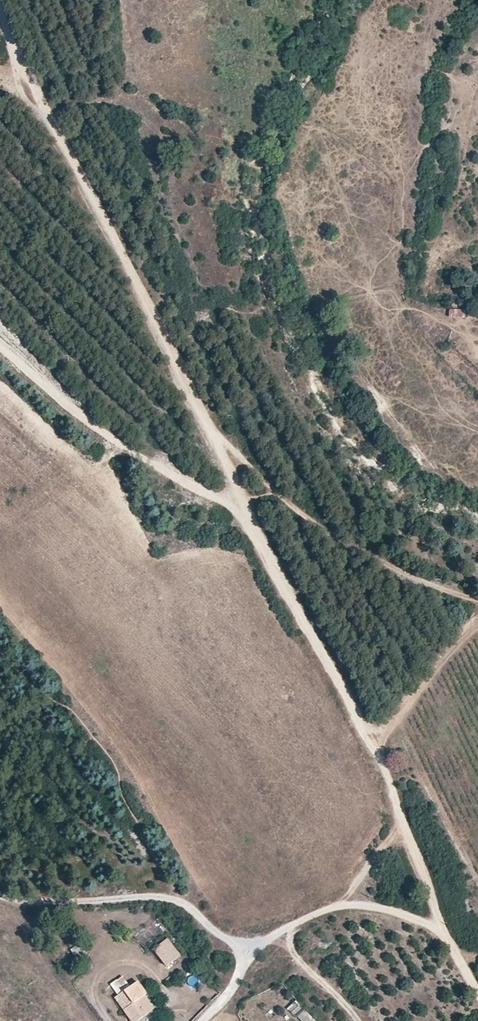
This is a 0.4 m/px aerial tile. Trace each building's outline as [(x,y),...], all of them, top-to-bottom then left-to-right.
[(465,318),(466,309),(449,308),(448,317),(465,318)] [(412,554),(415,550),(423,537),(415,533),(412,538),(406,546),(405,549),(412,554)] [(173,975),(188,965),(169,937),(154,947),(173,975)] [(141,978),(124,990),(133,1003),(123,1009),(132,1020),(135,1020),(151,1009),(155,1006),(146,994),(151,991),(141,978)] [(133,1003),(124,990),(114,997),(123,1009),(133,1003)] [(292,1014),(302,1009),(298,1001),(288,1005),(292,1014)] [(307,1011),(297,1020),(298,1020),(316,1020),(307,1011)]
